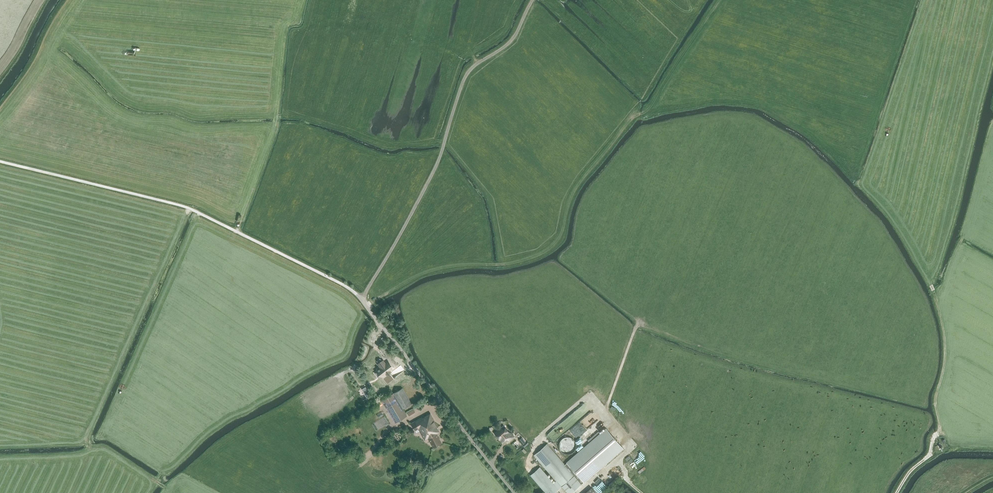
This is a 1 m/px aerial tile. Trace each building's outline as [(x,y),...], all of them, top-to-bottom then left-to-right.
[(381,367),(377,370),(388,384),(394,379),(389,372),(390,371),(389,370),(392,368),(387,362),(385,364),(383,361),(378,364),(381,367)] [(368,399),(371,397),(365,387),(362,389),(368,399)] [(402,388),(394,394),(403,408),(411,403),(402,388)] [(403,408),(394,394),(382,401),(395,423),(407,416),(403,408)] [(437,427),(430,413),(411,423),(415,431),(419,429),(425,440),(428,439),(432,447),(441,443),(437,434),(439,432),(437,428),(437,427)] [(501,438),(503,441),(506,438),(509,441),(514,436),(511,434),(510,435),(508,433),(509,432),(503,426),(501,428),(500,428),(498,430),(498,431),(495,433),(499,438),(501,437),(501,438)] [(565,465),(581,484),(623,448),(606,428),(565,465)] [(570,454),(572,453),(574,452),(575,450),(576,449),(577,447),(577,445),(576,443),(576,441),(575,440),(573,438),(571,437),(570,437),(568,437),(566,437),(564,438),(562,439),(561,440),(560,442),(559,444),(559,446),(560,448),(560,449),(561,451),(563,452),(565,453),(566,454),(568,454),(570,454)] [(559,489),(562,486),(567,492),(571,492),(581,484),(565,465),(547,444),(534,455),(556,480),(553,483),(559,489)] [(546,492),(554,492),(559,489),(553,483),(540,467),(531,475),(546,492)]
